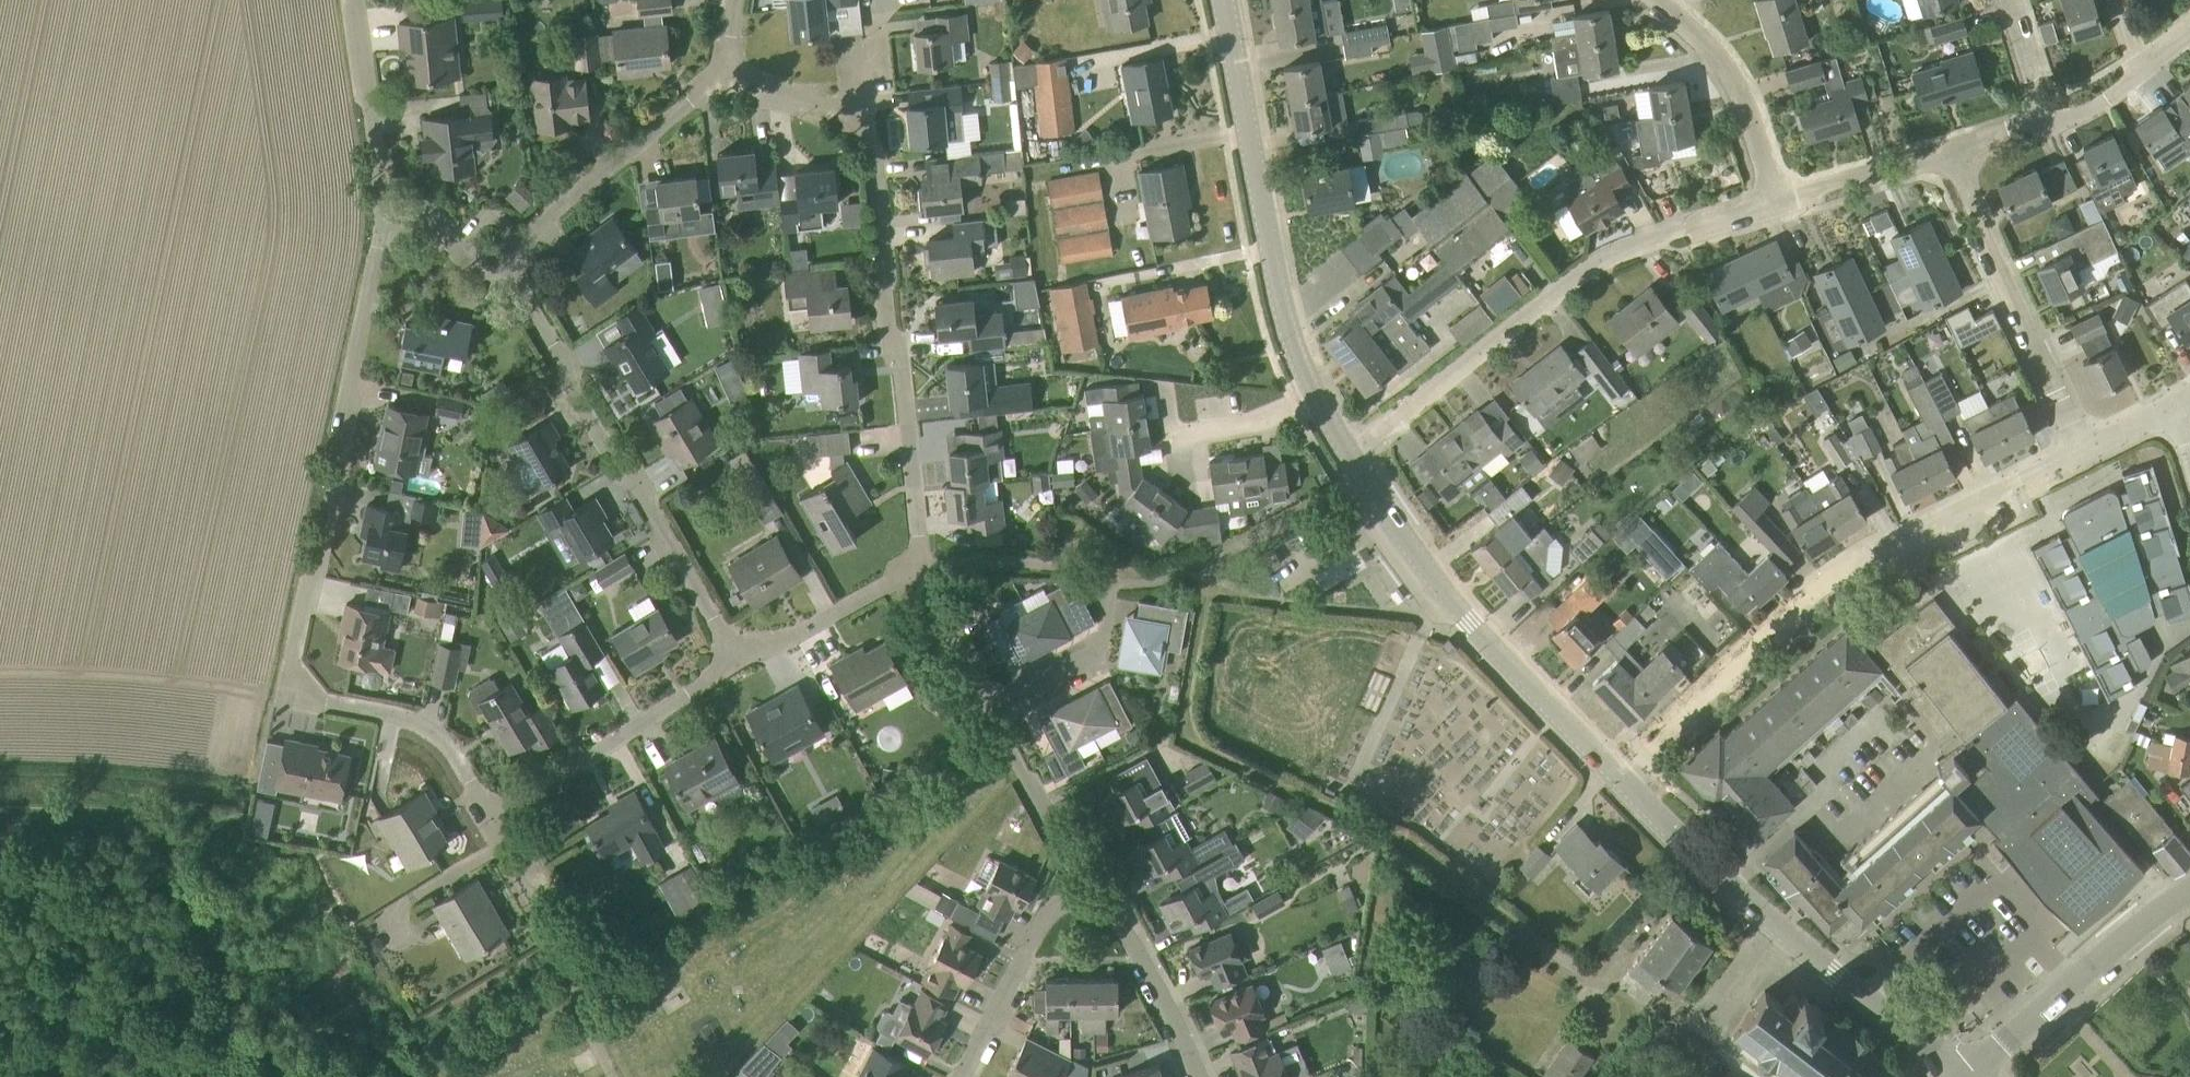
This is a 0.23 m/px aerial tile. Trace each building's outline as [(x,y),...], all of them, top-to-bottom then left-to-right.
[(489,16),(503,15),(502,0),(487,0),(489,16)] [(662,12),(671,11),(670,0),(639,0),(641,14),(644,14),(645,27),(615,30),(620,75),(642,72),(642,67),(670,64),(666,25),(663,25),(662,12)] [(855,0),(772,0),(772,5),(789,4),(793,37),(828,33),(825,7),(855,4),(855,0)] [(1148,21),(1143,0),(1110,0),(1115,27),(1148,21)] [(1322,0),(1273,0),(1274,10),(1322,2),(1322,0)] [(1489,16),(1515,12),(1513,0),(1508,0),(1487,3),(1489,16)] [(1795,0),(1756,0),(1764,24),(1766,24),(1774,51),(1807,41),(1795,0)] [(1958,3),(1957,0),(1919,0),(1924,14),(1958,3)] [(2073,36),(2101,27),(2093,0),(2062,0),(2073,36)] [(1322,2),(1274,10),(1280,41),(1315,35),(1315,34),(1327,32),(1322,2)] [(1553,48),(1614,38),(1609,9),(1574,15),(1576,30),(1551,35),(1553,48)] [(1517,26),(1515,12),(1489,16),(1473,19),(1453,23),(1454,31),(1458,50),(1477,47),(1476,40),(1492,37),(1491,30),(1517,26)] [(919,67),(937,65),(937,63),(953,61),(951,39),(968,38),(966,13),(938,16),(939,30),(915,33),(919,67)] [(1926,44),(1945,38),(1966,32),(1961,16),(1921,28),(1926,44)] [(460,75),(454,17),(399,22),(402,44),(408,44),(412,80),(460,75)] [(577,64),(596,62),(592,18),(572,20),(577,64)] [(2053,21),(2040,24),(2045,44),(2058,40),(2053,21)] [(1343,43),(1369,38),(1389,34),(1387,23),(1341,31),(1343,43)] [(1446,26),(1419,32),(1424,52),(1428,69),(1429,73),(1455,67),(1446,26)] [(1346,56),(1372,51),(1369,38),(1343,43),(1346,56)] [(1551,77),(1553,90),(1579,85),(1577,73),(1618,66),(1614,38),(1553,48),(1558,76),(1551,77)] [(1023,40),(1013,52),(1025,62),(1035,50),(1023,40)] [(1954,98),(1983,89),(1972,52),(1941,61),(1942,64),(1913,73),(1922,104),(1953,95),(1954,98)] [(1844,83),(1835,55),(1787,70),(1792,87),(1823,78),(1830,98),(1799,108),(1799,110),(1794,111),(1799,128),(1804,126),(1808,139),(1838,130),(1839,133),(1859,127),(1852,106),(1867,101),(1867,100),(1877,97),(1872,79),(1861,82),(1860,78),(1844,83)] [(993,81),(1010,79),(1007,58),(990,60),(993,81)] [(1172,112),(1162,58),(1122,66),(1126,86),(1131,85),(1138,119),(1172,112)] [(1073,131),(1066,59),(1013,64),(1015,87),(1035,85),(1041,134),(1073,131)] [(1290,99),(1325,93),(1320,61),(1284,67),(1290,99)] [(566,80),(565,75),(534,78),(539,128),(559,126),(559,121),(588,118),(585,78),(566,80)] [(995,99),(1012,97),(1010,79),(993,81),(995,99)] [(1654,116),(1689,109),(1684,81),(1649,87),(1654,116)] [(2183,89),(2173,98),(2189,120),(2189,83),(2183,89)] [(912,144),(946,141),(946,140),(963,138),(961,113),(963,113),(960,84),(923,88),(925,104),(908,106),(912,144)] [(1555,102),(1582,98),(1579,85),(1553,90),(1555,102)] [(1296,131),(1327,125),(1331,124),(1325,93),(1290,99),(1296,131)] [(2162,106),(2135,124),(2165,169),(2189,152),(2189,148),(2188,145),(2189,143),(2189,120),(2173,98),(2162,106)] [(1617,103),(1603,105),(1606,120),(1620,118),(1617,103)] [(1658,144),(1694,138),(1689,109),(1654,116),(1658,144)] [(1405,111),(1356,120),(1358,132),(1378,130),(1405,125),(1408,125),(1408,122),(1405,111)] [(493,137),(490,113),(468,115),(468,114),(425,119),(427,139),(431,138),(435,173),(474,169),(474,166),(471,140),(493,137)] [(1378,130),(1358,132),(1361,149),(1380,145),(1378,130)] [(2111,190),(2106,179),(2129,168),(2113,134),(2083,148),(2087,156),(2075,161),(2092,197),(2099,211),(2124,200),(2118,187),(2111,190)] [(1003,150),(930,158),(932,174),(927,175),(928,187),(924,187),(926,211),(962,207),(959,184),(981,181),(980,172),(1005,169),(1005,168),(1023,167),(1021,148),(1003,150)] [(757,176),(754,149),(718,153),(722,190),(738,189),(740,207),(780,203),(780,200),(777,173),(757,176)] [(1495,154),(1469,174),(1490,202),(1516,181),(1495,154)] [(775,171),(793,167),(790,155),(773,159),(775,171)] [(1585,231),(1623,208),(1616,195),(1632,186),(1616,159),(1591,174),(1596,184),(1568,200),(1585,231)] [(2077,187),(2064,160),(2037,173),(2035,168),(1999,185),(2014,217),(2077,187)] [(1152,237),(1190,230),(1183,195),(1188,194),(1182,163),(1139,171),(1152,237)] [(1370,197),(1364,164),(1348,167),(1347,166),(1303,174),(1310,209),(1354,201),(1354,200),(1370,197)] [(783,229),(811,227),(823,226),(821,205),(838,203),(834,167),(796,172),(799,198),(780,200),(780,203),(783,229)] [(1052,207),(1103,198),(1099,172),(1047,181),(1052,207)] [(1433,244),(1436,248),(1492,204),(1490,202),(1469,174),(1468,173),(1412,217),(1416,222),(1433,244)] [(678,215),(699,212),(700,212),(695,175),(658,180),(661,206),(647,208),(650,233),(680,229),(678,215)] [(522,180),(507,196),(513,201),(523,211),(534,200),(532,190),(524,182),(522,180)] [(1516,181),(1490,202),(1492,204),(1499,213),(1511,204),(1525,193),(1516,181)] [(2102,218),(2099,211),(2092,197),(2078,204),(2088,225),(2102,218)] [(860,201),(841,203),(844,225),(862,223),(860,201)] [(1057,236),(1108,227),(1104,201),(1053,209),(1057,236)] [(1499,213),(1492,204),(1436,248),(1447,263),(1455,273),(1512,229),(1511,228),(1503,218),(1499,213)] [(1386,217),(1359,237),(1371,253),(1373,255),(1402,232),(1391,218),(1389,215),(1388,215),(1386,217)] [(995,217),(981,218),(954,221),(955,235),(929,238),(933,276),(973,272),(971,247),(998,244),(995,217)] [(596,303),(617,288),(604,271),(635,248),(613,218),(596,230),(599,234),(576,250),(590,269),(578,278),(596,303)] [(2053,299),(2083,285),(2075,269),(2097,259),(2117,250),(2102,218),(2088,225),(2055,240),(2062,255),(2038,266),(2053,299)] [(1908,272),(1944,256),(1927,221),(1892,237),(1908,272)] [(1061,263),(1113,255),(1110,229),(1057,238),(1061,263)] [(2177,250),(2189,264),(2189,263),(2189,238),(2182,245),(2177,250)] [(1787,264),(1776,240),(1741,257),(1757,292),(1767,313),(1803,296),(1801,292),(1808,277),(1800,258),(1787,264)] [(1025,254),(1010,255),(1011,260),(1013,276),(1027,275),(1027,274),(1025,256),(1025,254)] [(1925,307),(1960,291),(1944,256),(1908,272),(1925,307)] [(1722,308),(1757,292),(1741,257),(1706,273),(1722,308)] [(1832,309),(1867,292),(1851,257),(1815,274),(1832,309)] [(1447,264),(1395,303),(1409,320),(1411,318),(1460,280),(1447,264)] [(820,286),(818,270),(785,273),(789,308),(810,306),(812,324),(850,320),(846,284),(820,286)] [(1034,277),(1012,278),(1012,306),(1035,305),(1034,277)] [(2186,278),(2168,290),(2143,305),(2158,328),(2171,319),(2185,340),(2189,337),(2189,284),(2186,278)] [(1062,350),(1098,343),(1085,280),(1050,287),(1062,350)] [(1213,315),(1207,283),(1173,290),(1173,286),(1121,297),(1129,335),(1180,325),(1179,321),(1213,315)] [(1407,321),(1409,320),(1395,303),(1381,285),(1349,310),(1354,316),(1325,338),(1345,364),(1374,341),(1376,343),(1406,320),(1407,321)] [(1662,335),(1679,322),(1650,286),(1633,299),(1636,304),(1612,322),(1634,350),(1659,330),(1662,335)] [(1701,304),(1688,288),(1675,299),(1708,340),(1721,330),(1701,304)] [(1848,344),(1884,327),(1867,292),(1832,309),(1848,344)] [(2123,295),(2116,309),(2131,316),(2138,303),(2123,295)] [(974,315),(972,297),(936,301),(940,336),(969,333),(971,349),(1005,346),(1047,342),(1044,328),(1003,332),(1001,312),(974,315)] [(1461,342),(1492,318),(1480,303),(1449,327),(1461,342)] [(669,369),(649,335),(655,332),(639,305),(618,318),(627,333),(604,347),(616,366),(621,363),(636,388),(669,369)] [(1966,305),(1945,316),(1958,345),(1999,326),(1992,311),(1973,319),(1966,305)] [(467,352),(473,322),(424,311),(421,325),(406,322),(402,339),(407,340),(402,363),(440,371),(445,348),(467,352)] [(2127,377),(2104,328),(2098,314),(2072,326),(2079,341),(2080,340),(2088,359),(2082,362),(2096,391),(2127,377)] [(1417,334),(1407,321),(1406,320),(1376,343),(1374,341),(1345,364),(1365,389),(1394,366),(1399,372),(1431,347),(1419,333),(1417,334)] [(1804,330),(1784,342),(1792,356),(1813,344),(1804,330)] [(1535,414),(1585,375),(1561,344),(1533,366),(1535,369),(1513,386),(1535,414)] [(1850,348),(1831,359),(1839,371),(1857,361),(1850,348)] [(831,367),(830,350),(799,353),(803,390),(821,388),(822,403),(838,401),(839,403),(859,401),(856,378),(852,378),(850,365),(831,367)] [(1613,397),(1627,386),(1606,358),(1591,369),(1613,397)] [(996,381),(994,361),(982,362),(982,361),(947,365),(951,403),(977,400),(979,414),(1033,408),(1030,382),(994,386),(993,382),(996,381)] [(738,364),(724,370),(729,383),(743,377),(738,364)] [(1940,372),(1936,364),(1919,372),(1943,420),(1961,410),(1941,372),(1940,372)] [(1915,374),(1911,366),(1901,371),(1905,379),(1903,381),(1928,428),(1943,420),(1919,372),(1915,374)] [(1130,396),(1128,382),(1085,388),(1087,403),(1089,415),(1091,429),(1107,427),(1147,421),(1143,394),(1130,396)] [(2020,407),(2013,393),(1988,405),(2009,447),(2034,435),(2021,407),(2020,407)] [(461,415),(464,401),(439,395),(436,409),(461,415)] [(718,443),(690,398),(650,422),(663,444),(667,442),(680,465),(718,443)] [(1644,403),(1621,417),(1637,444),(1660,430),(1644,403)] [(415,472),(427,412),(389,404),(376,464),(415,472)] [(1983,460),(2009,447),(1988,405),(1963,417),(1971,432),(1970,432),(1983,460)] [(1493,428),(1478,409),(1453,429),(1481,464),(1489,475),(1509,460),(1506,455),(1523,442),(1505,419),(1493,428)] [(533,490),(570,468),(553,439),(559,436),(550,420),(507,446),(533,490)] [(1100,469),(1108,468),(1122,466),(1120,453),(1138,450),(1151,448),(1147,421),(1107,427),(1111,454),(1098,456),(1100,469)] [(1865,456),(1880,448),(1869,425),(1854,433),(1865,456)] [(844,461),(843,451),(850,451),(848,429),(809,433),(810,444),(824,442),(825,453),(831,453),(832,468),(831,469),(835,476),(800,498),(833,553),(857,538),(845,518),(872,502),(847,459),(844,461)] [(946,483),(981,480),(988,479),(1002,478),(1000,457),(1003,456),(1000,429),(972,433),(973,448),(950,451),(953,482),(946,483)] [(1449,499),(1465,486),(1460,480),(1481,464),(1453,429),(1428,448),(1443,467),(1431,477),(1449,499)] [(1840,466),(1851,459),(1834,432),(1823,439),(1840,466)] [(1933,432),(1921,438),(1909,445),(1916,459),(1929,486),(1955,474),(1941,446),(1941,447),(1933,432)] [(1890,471),(1904,499),(1929,486),(1916,459),(1909,445),(1906,439),(1892,446),(1894,451),(1884,457),(1891,471),(1890,471)] [(1532,448),(1523,454),(1535,470),(1544,464),(1532,448)] [(1266,465),(1264,453),(1237,457),(1245,510),(1256,508),(1269,498),(1290,495),(1285,463),(1266,465)] [(1209,461),(1215,501),(1228,499),(1230,515),(1245,513),(1245,510),(1237,457),(1209,461)] [(1560,459),(1553,470),(1567,479),(1574,468),(1560,459)] [(2152,463),(2150,464),(2151,465),(2123,473),(2123,472),(2122,473),(2128,492),(2118,495),(2115,491),(2110,489),(2105,490),(2068,509),(2064,512),(2063,517),(2064,521),(2073,533),(2062,540),(2058,533),(2057,534),(2057,535),(2032,548),(2031,547),(2030,548),(2061,608),(2062,607),(2062,606),(2063,606),(2077,634),(2076,634),(2076,633),(2074,634),(2108,700),(2109,699),(2109,698),(2134,685),(2135,686),(2136,685),(2128,669),(2137,664),(2139,668),(2145,665),(2148,662),(2150,658),(2149,653),(2139,633),(2135,635),(2133,631),(2149,623),(2152,620),(2154,616),(2153,611),(2163,609),(2167,621),(2169,621),(2168,620),(2189,613),(2189,588),(2188,580),(2186,581),(2187,582),(2185,582),(2176,552),(2177,552),(2178,552),(2179,552),(2152,463)] [(1165,492),(1142,475),(1124,478),(1122,466),(1108,468),(1110,482),(1119,480),(1120,490),(1128,495),(1119,508),(1129,516),(1120,529),(1131,537),(1140,524),(1141,525),(1165,492)] [(1057,472),(1052,472),(1053,486),(1074,485),(1073,471),(1057,472)] [(1044,473),(1033,474),(1035,489),(1049,488),(1048,472),(1044,473)] [(1849,491),(1839,474),(1810,492),(1821,509),(1820,509),(1838,536),(1867,517),(1850,491),(1849,491)] [(763,523),(782,512),(762,478),(744,489),(763,523)] [(984,501),(981,480),(946,483),(950,516),(974,513),(976,529),(1004,526),(1001,499),(984,501)] [(1681,500),(1691,490),(1682,480),(1671,489),(1681,500)] [(1489,569),(1532,535),(1513,512),(1532,496),(1522,484),(1488,511),(1499,524),(1471,547),(1489,569)] [(779,486),(773,491),(778,499),(785,495),(779,486)] [(1187,508),(1165,492),(1141,525),(1163,541),(1173,528),(1186,510),(1187,508)] [(1808,554),(1838,536),(1820,509),(1821,509),(1810,492),(1782,510),(1792,526),(1791,527),(1808,554)] [(1742,496),(1730,507),(1747,525),(1758,513),(1742,496)] [(573,510),(565,497),(539,512),(548,527),(559,520),(581,556),(613,537),(597,511),(602,508),(595,497),(573,510)] [(418,499),(415,515),(438,519),(441,503),(418,499)] [(407,530),(400,528),(404,511),(368,504),(363,527),(369,528),(363,556),(382,560),(381,565),(399,568),(407,530)] [(1216,505),(1203,507),(1207,532),(1209,543),(1223,540),(1221,529),(1217,510),(1216,505)] [(1784,533),(1762,510),(1758,513),(1747,525),(1769,550),(1784,533)] [(1638,513),(1614,534),(1627,547),(1634,541),(1666,575),(1682,561),(1638,513)] [(1554,538),(1544,525),(1532,535),(1489,569),(1508,592),(1518,584),(1529,598),(1553,579),(1545,569),(1548,543),(1554,538)] [(1582,561),(1603,540),(1592,529),(1571,549),(1582,561)] [(754,604),(801,576),(777,536),(745,555),(750,562),(735,571),(754,604)] [(1748,573),(1728,551),(1719,541),(1689,569),(1709,590),(1714,586),(1712,584),(1716,580),(1745,611),(1757,599),(1758,600),(1786,575),(1768,555),(1748,573)] [(1273,566),(1282,561),(1275,550),(1266,555),(1273,566)] [(604,586),(615,579),(634,568),(625,552),(595,570),(604,586)] [(487,558),(480,562),(494,585),(508,577),(501,566),(494,554),(487,558)] [(1917,594),(1929,584),(1922,575),(1910,585),(1917,594)] [(581,578),(568,585),(576,600),(590,592),(581,578)] [(1068,600),(1060,585),(1046,592),(1050,599),(1028,610),(1047,648),(1083,629),(1074,611),(1087,604),(1081,594),(1068,600)] [(540,603),(564,642),(571,654),(550,667),(573,707),(605,688),(586,655),(601,646),(566,587),(540,603)] [(419,595),(415,611),(439,617),(443,601),(419,595)] [(1644,666),(1625,647),(1633,639),(1647,626),(1616,595),(1601,609),(1619,628),(1605,642),(1617,655),(1617,654),(1620,657),(1617,660),(1617,659),(1593,682),(1630,721),(1654,698),(1633,676),(1637,673),(1644,667),(1644,666)] [(1573,662),(1599,637),(1579,616),(1583,612),(1568,598),(1549,616),(1559,626),(1549,636),(1563,651),(1561,652),(1569,660),(1570,658),(1573,662)] [(1986,765),(1958,791),(1978,813),(1999,836),(1995,839),(1998,842),(2009,855),(2012,851),(2078,924),(2143,866),(2086,802),(2097,793),(2016,695),(2006,703),(1951,633),(1958,628),(1934,598),(1874,644),(1915,695),(1911,699),(1938,734),(1952,722),(1963,736),(1967,741),(1966,742),(1986,765)] [(1194,618),(1196,610),(1139,600),(1134,627),(1125,626),(1119,663),(1153,669),(1157,646),(1181,651),(1186,617),(1194,618)] [(385,633),(390,612),(347,603),(341,629),(346,630),(340,659),(390,670),(394,649),(377,645),(380,632),(385,633)] [(636,672),(654,660),(651,655),(677,640),(658,608),(613,635),(636,672)] [(1047,648),(1028,610),(1006,622),(1003,615),(989,622),(1012,666),(1047,648)] [(515,611),(499,620),(507,635),(524,626),(515,611)] [(1876,671),(1879,668),(1880,667),(1845,627),(1712,745),(1707,740),(1680,765),(1714,804),(1720,799),(1721,800),(1720,801),(1721,802),(1728,796),(1739,809),(1733,814),(1738,819),(1737,820),(1738,821),(1739,820),(1755,838),(1794,804),(1764,770),(1876,671)] [(906,681),(884,641),(854,658),(851,652),(832,663),(857,708),(906,681)] [(451,683),(458,646),(439,642),(431,679),(451,683)] [(1654,698),(1653,697),(1682,669),(1674,661),(1682,654),(1670,642),(1644,666),(1644,667),(1637,673),(1633,676),(1654,698)] [(2183,688),(2189,684),(2189,651),(2175,661),(2179,667),(2164,676),(2176,693),(2183,688)] [(542,744),(561,733),(545,705),(530,714),(511,682),(500,689),(494,679),(489,678),(470,689),(469,693),(478,709),(483,706),(510,750),(536,735),(542,744)] [(1892,689),(1895,693),(1899,690),(1889,678),(1880,686),(1887,694),(1892,689)] [(1118,731),(1132,724),(1109,680),(1074,698),(1093,735),(1115,724),(1118,731)] [(774,760),(824,733),(797,684),(780,694),(782,699),(750,717),(774,760)] [(1067,773),(1087,763),(1077,744),(1093,735),(1074,698),(1038,717),(1056,751),(1044,757),(1055,780),(1067,773)] [(2140,698),(2126,728),(2134,732),(2148,702),(2140,698)] [(1850,727),(1859,719),(1852,711),(1843,719),(1850,727)] [(1840,735),(1850,727),(1843,719),(1834,727),(1840,735)] [(1135,729),(1125,734),(1130,743),(1140,738),(1135,729)] [(2165,732),(2163,743),(2173,745),(2175,734),(2165,732)] [(2175,734),(2173,745),(2171,754),(2189,758),(2189,737),(2175,734)] [(342,794),(350,755),(302,744),(302,741),(286,738),(276,785),(301,790),(302,785),(342,794)] [(689,807),(738,780),(715,738),(692,751),(695,757),(669,771),(689,807)] [(2189,765),(2189,758),(2171,754),(2173,745),(2163,743),(2151,741),(2146,766),(2169,771),(2188,774),(2189,765)] [(1952,837),(1960,830),(1974,817),(1978,813),(1958,791),(1986,765),(1966,742),(1937,769),(1940,772),(1937,775),(1934,777),(1914,795),(1952,837)] [(1806,765),(1816,757),(1809,749),(1800,757),(1806,765)] [(1114,773),(1122,788),(1102,799),(1109,811),(1107,813),(1114,825),(1138,811),(1144,823),(1169,809),(1156,786),(1160,783),(1145,756),(1114,773)] [(1190,795),(1217,780),(1206,760),(1184,771),(1189,779),(1183,783),(1190,795)] [(881,781),(894,783),(897,766),(883,764),(881,781)] [(2160,868),(2165,863),(2174,874),(2189,860),(2189,850),(2138,787),(2150,776),(2143,767),(2130,778),(2129,777),(2103,799),(2160,868)] [(1801,784),(1810,776),(1804,769),(1794,777),(1801,784)] [(1807,792),(1817,784),(1810,776),(1801,784),(1807,792)] [(665,848),(654,830),(656,829),(635,790),(617,800),(620,806),(588,824),(606,856),(638,839),(648,857),(665,848)] [(409,866),(436,850),(434,848),(448,841),(432,814),(436,811),(425,791),(379,818),(409,866)] [(1270,791),(1263,806),(1278,813),(1286,798),(1270,791)] [(1925,861),(1952,837),(1914,795),(1887,819),(1925,861)] [(1309,833),(1324,813),(1304,803),(1291,820),(1309,833)] [(1184,838),(1170,813),(1147,827),(1154,839),(1131,851),(1138,864),(1136,865),(1143,877),(1167,863),(1173,875),(1198,861),(1185,838),(1184,838)] [(1898,886),(1925,861),(1887,819),(1860,844),(1898,886)] [(252,820),(250,832),(268,835),(270,824),(252,820)] [(1596,842),(1577,823),(1555,844),(1597,887),(1622,862),(1599,839),(1596,842)] [(1225,828),(1207,837),(1215,852),(1224,847),(1233,842),(1225,828)] [(1774,882),(1779,887),(1816,854),(1794,830),(1764,857),(1780,876),(1774,882)] [(1202,927),(1227,913),(1253,898),(1247,886),(1220,901),(1207,878),(1245,858),(1236,840),(1233,842),(1224,847),(1226,851),(1177,879),(1183,890),(1160,903),(1167,916),(1165,917),(1171,929),(1196,916),(1202,927)] [(1871,910),(1898,886),(1860,844),(1841,860),(1848,868),(1840,875),(1871,910)] [(1533,876),(1551,855),(1538,845),(1521,865),(1533,876)] [(1816,854),(1779,887),(1794,904),(1801,899),(1806,905),(1838,877),(1816,854)] [(1024,900),(1036,878),(1000,860),(985,889),(978,903),(1008,919),(1019,897),(1024,900)] [(670,877),(658,884),(675,915),(688,909),(710,897),(691,865),(670,877)] [(1844,940),(1849,939),(1853,937),(1877,916),(1871,910),(1840,875),(1838,877),(1806,905),(1828,929),(1833,935),(1836,938),(1840,940),(1844,940)] [(503,934),(485,903),(489,900),(477,879),(435,903),(445,921),(450,918),(471,953),(503,934)] [(1278,890),(1251,905),(1259,919),(1286,904),(1278,890)] [(957,901),(941,892),(934,906),(950,914),(957,901)] [(957,901),(950,914),(971,925),(980,908),(959,897),(957,901)] [(930,907),(925,917),(939,925),(944,915),(932,908),(930,907)] [(1679,985),(1711,940),(1672,912),(1629,971),(1658,992),(1669,978),(1679,985)] [(969,976),(981,954),(964,945),(970,934),(951,924),(930,965),(931,966),(923,980),(953,995),(961,980),(961,979),(964,974),(969,976)] [(1236,947),(1230,932),(1190,948),(1200,975),(1210,971),(1216,986),(1247,974),(1240,959),(1249,955),(1244,944),(1236,947)] [(1341,941),(1323,948),(1333,974),(1351,967),(1350,963),(1347,957),(1341,941)] [(1094,1031),(1094,978),(1070,979),(1070,1012),(1082,1012),(1082,1032),(1094,1031)] [(1094,1031),(1106,1031),(1106,1012),(1118,1012),(1118,978),(1094,978),(1094,1031)] [(1046,1032),(1059,1032),(1059,1012),(1070,1012),(1070,979),(1046,979),(1046,1032)] [(1258,999),(1252,985),(1211,1001),(1223,1030),(1233,1026),(1238,1039),(1266,1028),(1261,1015),(1268,1012),(1262,998),(1258,999)] [(940,1019),(948,1002),(923,989),(914,1005),(912,1004),(912,1005),(906,1019),(889,1011),(882,1013),(876,1023),(878,1030),(881,1031),(875,1041),(890,1048),(896,1036),(929,1054),(946,1022),(940,1019)] [(1363,989),(1341,997),(1344,1004),(1352,1011),(1369,1004),(1363,989)] [(1733,1033),(1760,1054),(1759,1055),(1760,1055),(1759,1057),(1758,1058),(1758,1060),(1758,1062),(1758,1064),(1759,1065),(1760,1067),(1761,1068),(1762,1069),(1764,1070),(1765,1070),(1767,1070),(1769,1070),(1771,1070),(1772,1069),(1773,1068),(1775,1066),(1775,1067),(1776,1066),(1790,1076),(1901,1076),(1904,1074),(1886,1060),(1887,1060),(1869,1046),(1871,1044),(1853,1031),(1852,1032),(1803,994),(1800,998),(1792,992),(1783,1004),(1765,990),(1744,1017),(1745,1018),(1733,1033)] [(775,1030),(766,1039),(784,1054),(793,1044),(788,1040),(775,1030)] [(1109,1034),(1097,1034),(1097,1050),(1109,1050),(1109,1034)] [(1232,1052),(1239,1069),(1242,1068),(1246,1076),(1306,1076),(1307,1076),(1300,1059),(1284,1065),(1278,1052),(1273,1054),(1266,1038),(1232,1052)] [(1543,1074),(1547,1076),(1580,1076),(1594,1057),(1568,1038),(1543,1074)] [(738,1065),(751,1076),(757,1076),(777,1056),(760,1041),(738,1065)] [(1072,1058),(1047,1045),(1039,1060),(1020,1050),(1008,1073),(1014,1076),(1062,1076),(1072,1058)] [(908,1065),(874,1047),(859,1075),(862,1076),(902,1076),(908,1065)] [(803,1070),(786,1058),(767,1076),(798,1076),(803,1070)] [(1158,1064),(1118,1076),(1162,1076),(1158,1064)]
